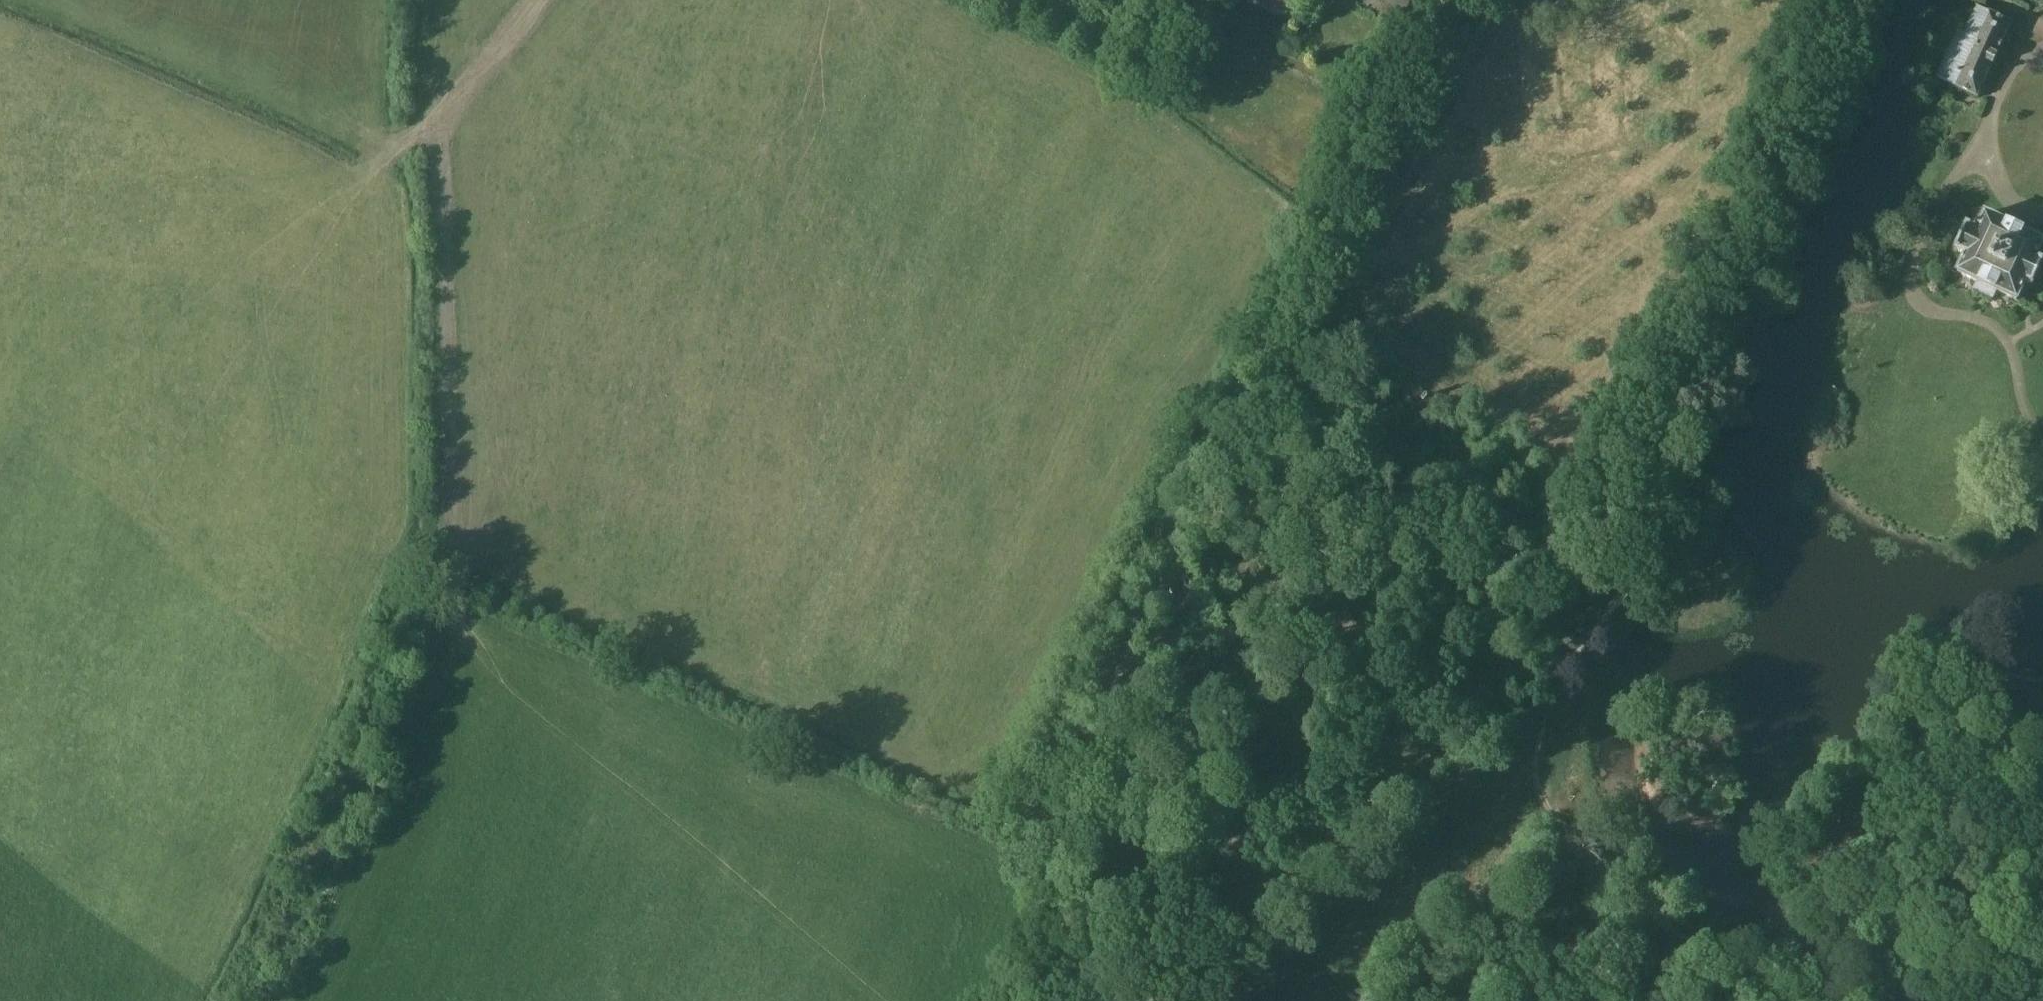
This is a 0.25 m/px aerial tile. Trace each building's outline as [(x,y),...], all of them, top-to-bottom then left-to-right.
[(1290,23),(1301,0),(1241,0),(1290,23)] [(1405,10),(1410,0),(1385,0),(1405,10)] [(1988,12),(1974,6),(1969,19),(1963,16),(1935,78),(1977,96),(2010,22),(1988,12)] [(2042,242),(1985,216),(1976,235),(1966,231),(1957,251),(1966,255),(1957,275),(2015,302),(2023,284),(2030,287),(2041,264),(2034,261),(2042,242)]
